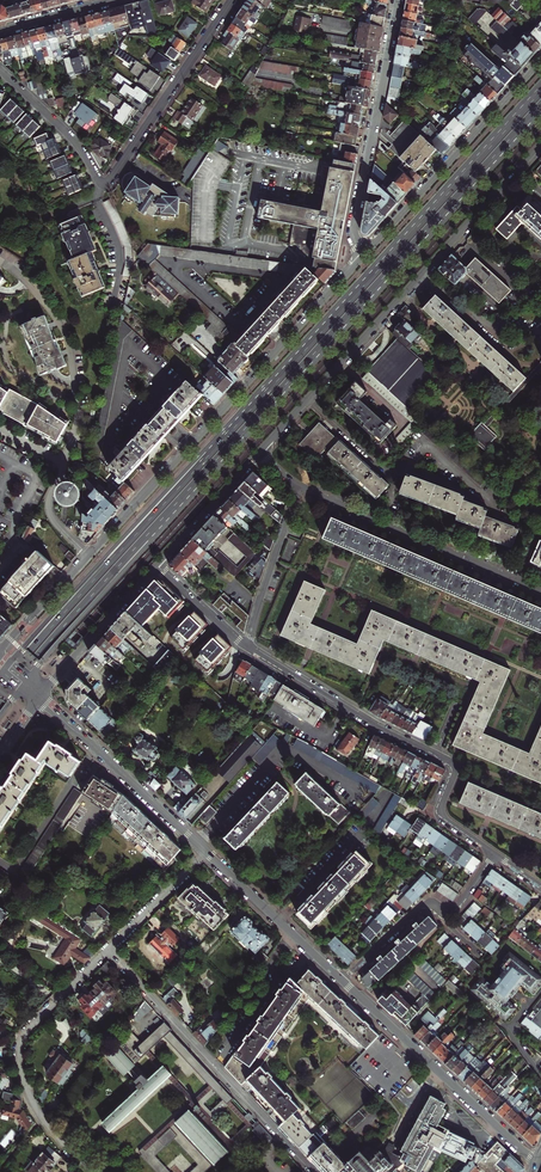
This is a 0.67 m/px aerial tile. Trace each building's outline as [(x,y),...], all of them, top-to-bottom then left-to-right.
[(7,8),(10,19),(14,18),(24,15),(20,0),(13,0),(9,1),(13,4),(7,8)] [(24,15),(27,14),(32,13),(29,1),(28,0),(20,0),(24,15)] [(35,0),(31,0),(31,1),(29,1),(32,13),(35,12),(38,11),(35,0)] [(38,11),(40,10),(43,10),(41,0),(35,0),(38,11)] [(43,10),(46,9),(49,8),(47,0),(41,0),(43,10)] [(53,0),(47,0),(49,8),(53,7),(55,6),(53,0)] [(148,0),(142,2),(144,11),(150,9),(148,0)] [(171,0),(164,2),(156,4),(159,16),(175,11),(171,0)] [(196,4),(195,5),(206,12),(214,0),(192,0),(191,2),(196,4)] [(241,10),(257,20),(265,8),(260,5),(254,0),(248,0),(246,3),(241,10)] [(260,5),(265,8),(266,9),(271,1),(270,0),(254,0),(260,5)] [(385,18),(386,9),(387,5),(374,2),(364,0),(363,0),(363,3),(369,4),(368,7),(370,8),(369,15),(385,18)] [(480,5),(499,8),(499,9),(505,14),(512,6),(517,11),(524,3),(526,5),(528,2),(526,0),(509,0),(507,2),(498,0),(488,0),(488,2),(481,1),(480,5)] [(131,29),(127,36),(157,38),(158,37),(150,9),(144,11),(142,2),(134,4),(125,7),(131,29)] [(423,15),(424,7),(406,4),(405,8),(405,12),(423,15)] [(10,19),(7,8),(2,5),(0,8),(0,21),(5,20),(10,19)] [(121,8),(117,9),(125,38),(127,36),(131,29),(125,7),(121,8)] [(474,25),(486,11),(485,10),(480,8),(478,10),(478,9),(468,19),(474,25)] [(119,47),(125,38),(117,9),(114,9),(109,11),(114,30),(119,47)] [(497,21),(501,24),(504,21),(507,24),(511,20),(505,14),(499,9),(491,16),(497,21)] [(257,20),(241,10),(239,14),(236,17),(250,27),(253,23),(255,24),(257,20)] [(105,12),(101,13),(106,31),(112,29),(113,30),(114,30),(109,11),(105,12)] [(423,15),(405,12),(404,17),(403,21),(423,25),(424,20),(422,20),(423,15)] [(97,14),(93,15),(98,34),(102,33),(103,35),(107,34),(106,31),(101,13),(97,14)] [(98,34),(93,15),(90,16),(85,17),(90,35),(92,44),(94,43),(94,41),(96,41),(95,35),(98,34)] [(384,22),(385,18),(369,15),(368,15),(367,24),(383,28),(384,22)] [(312,19),(298,16),(295,31),(306,33),(308,24),(311,25),(312,19)] [(327,16),(323,16),(322,23),(326,24),(330,25),(334,26),(338,27),(342,28),(346,28),(350,29),(352,21),(348,21),(344,20),(340,19),(336,18),(332,17),(327,16)] [(81,18),(77,19),(81,34),(86,33),(87,36),(90,35),(85,17),(81,18)] [(193,30),(197,24),(187,17),(179,30),(189,37),(193,30)] [(246,34),(250,27),(236,17),(234,21),(232,24),(246,34)] [(81,34),(77,19),(73,20),(70,21),(74,36),(81,34)] [(67,22),(63,23),(67,40),(74,38),(74,36),(70,21),(67,22)] [(402,24),(401,28),(426,33),(427,26),(423,25),(403,21),(402,24)] [(501,24),(497,21),(490,28),(505,41),(511,34),(501,24)] [(383,28),(367,24),(357,22),(356,28),(359,32),(358,36),(357,38),(354,40),(352,47),(356,47),(378,52),(380,41),(381,36),(383,28)] [(67,40),(63,23),(61,24),(54,25),(59,45),(68,42),(67,40)] [(241,40),(246,34),(232,24),(229,28),(227,31),(239,39),(241,40)] [(59,45),(54,25),(50,27),(45,28),(50,45),(54,44),(57,54),(61,53),(59,45)] [(50,45),(45,28),(41,29),(37,30),(44,58),(49,57),(49,58),(53,57),(50,45)] [(400,33),(400,37),(418,40),(419,36),(430,38),(431,34),(426,33),(401,28),(400,33)] [(536,29),(532,33),(528,30),(526,33),(540,47),(540,33),(536,29)] [(44,58),(37,30),(33,31),(29,32),(35,54),(37,60),(44,58)] [(239,39),(227,31),(224,36),(226,37),(225,40),(221,44),(232,51),(239,39)] [(35,54),(29,32),(26,33),(22,34),(26,49),(27,51),(30,50),(32,55),(35,54)] [(324,33),(320,32),(318,40),(322,41),(327,42),(331,42),(335,43),(339,44),(343,45),(347,46),(349,38),(345,37),(341,36),(336,35),(332,35),(328,34),(324,33)] [(526,33),(524,32),(520,37),(525,41),(522,44),(534,55),(537,51),(540,47),(526,33)] [(18,35),(14,36),(19,53),(22,63),(26,61),(24,55),(23,50),(26,49),(22,34),(18,35)] [(19,53),(14,36),(11,37),(7,38),(11,55),(12,56),(14,56),(13,54),(19,53)] [(399,41),(398,46),(421,50),(423,51),(424,47),(417,46),(418,40),(400,37),(399,41)] [(7,38),(3,39),(0,40),(0,43),(3,55),(4,57),(11,55),(7,38)] [(186,44),(178,38),(171,48),(180,53),(183,48),(186,44)] [(509,51),(506,54),(522,68),(528,61),(534,55),(522,44),(521,43),(512,54),(509,51)] [(465,49),(505,86),(509,82),(514,77),(498,63),(495,66),(472,45),(469,47),(467,46),(465,49)] [(506,54),(496,45),(491,51),(501,59),(498,62),(498,63),(514,77),(517,73),(522,68),(506,54)] [(421,50),(398,46),(397,51),(396,55),(410,58),(411,52),(413,53),(414,54),(420,56),(421,50)] [(165,54),(174,61),(177,57),(180,53),(171,48),(170,47),(165,54)] [(378,52),(356,47),(354,55),(335,51),(334,57),(345,59),(375,65),(377,58),(378,52)] [(151,64),(162,72),(165,68),(167,65),(170,61),(151,48),(147,55),(154,60),(151,64)] [(502,90),(505,86),(465,49),(462,52),(465,55),(464,56),(469,60),(469,63),(476,69),(478,69),(484,75),(483,76),(485,77),(482,81),(498,95),(502,90)] [(409,63),(410,58),(396,55),(395,60),(394,65),(405,67),(418,69),(419,64),(412,63),(411,63),(409,63)] [(71,57),(63,59),(67,74),(83,70),(84,73),(91,71),(87,56),(71,60),(71,57)] [(345,59),(343,68),(374,74),(375,69),(375,65),(345,59)] [(284,74),(288,74),(292,75),(297,76),(299,67),(294,66),(290,65),(286,65),(282,64),(278,63),(274,62),(269,61),(265,60),(261,60),(257,68),(264,69),(268,70),(272,71),(276,72),(280,73),(284,74)] [(160,77),(137,61),(130,72),(140,79),(138,82),(145,87),(149,82),(150,80),(155,84),(160,77)] [(249,84),(253,76),(257,68),(252,65),(239,83),(246,88),(249,84)] [(217,88),(223,78),(208,67),(204,72),(201,77),(217,88)] [(350,73),(349,77),(372,82),(373,78),(374,74),(343,68),(342,67),(341,71),(350,73)] [(404,72),(393,70),(393,74),(392,77),(402,79),(404,72)] [(27,82),(24,71),(16,73),(18,77),(21,81),(27,82)] [(132,83),(117,73),(113,79),(123,86),(119,93),(125,97),(127,94),(130,96),(142,104),(148,94),(137,86),(134,90),(130,87),(132,83)] [(333,75),(332,84),(347,84),(347,75),(333,75)] [(268,88),(272,88),(276,89),(280,90),(284,91),(288,92),(290,83),(286,82),(282,81),(278,80),(274,80),(270,79),(266,78),(262,77),(258,76),(253,76),(249,84),(256,85),(260,86),(264,87),(268,88)] [(478,91),(480,93),(491,103),(492,101),(496,97),(498,95),(482,81),(477,76),(473,79),(482,87),(478,91)] [(350,87),(371,90),(371,87),(372,82),(349,77),(347,86),(349,86),(350,87)] [(42,79),(35,81),(37,89),(40,98),(50,107),(48,99),(42,79)] [(35,81),(27,83),(28,87),(31,90),(37,89),(35,81)] [(348,92),(347,98),(368,103),(369,98),(371,90),(350,87),(349,92),(348,92)] [(491,103),(480,93),(476,97),(467,89),(464,92),(484,110),(487,107),(491,103)] [(399,94),(389,92),(388,94),(388,96),(395,98),(398,101),(399,94)] [(471,103),(467,108),(477,117),(481,114),(484,110),(464,92),(462,95),(471,103)] [(132,120),(138,111),(114,95),(111,100),(111,103),(123,111),(117,121),(127,128),(132,120)] [(395,98),(388,96),(387,101),(386,103),(393,110),(400,103),(398,101),(395,98)] [(64,97),(56,99),(58,107),(67,105),(64,97)] [(175,123),(176,120),(183,125),(187,118),(192,121),(203,106),(192,98),(183,111),(181,113),(178,111),(173,118),(174,119),(173,121),(175,123)] [(368,105),(368,103),(347,98),(348,100),(347,103),(363,106),(367,107),(368,105)] [(19,105),(15,102),(12,99),(2,109),(0,111),(7,117),(19,105)] [(87,108),(78,101),(71,110),(77,114),(76,116),(78,117),(79,118),(75,123),(82,128),(86,123),(88,125),(92,120),(93,121),(97,115),(87,107),(87,108)] [(362,110),(363,106),(347,103),(346,103),(338,102),(337,106),(330,105),(328,106),(327,109),(328,109),(361,115),(361,114),(362,114),(363,113),(363,112),(364,111),(363,110),(362,110)] [(393,110),(386,103),(385,111),(384,117),(390,124),(399,115),(393,110)] [(477,117),(467,108),(461,103),(450,115),(454,118),(466,129),(472,123),(477,117)] [(21,108),(19,105),(7,117),(14,124),(25,111),(21,108)] [(360,121),(361,115),(328,109),(327,114),(339,116),(338,123),(340,123),(359,127),(359,126),(360,126),(361,125),(361,124),(361,122),(361,121),(360,121)] [(23,132),(34,120),(30,116),(27,113),(15,125),(23,132)] [(466,129),(454,118),(450,115),(449,114),(445,119),(443,119),(438,114),(436,117),(434,115),(433,117),(440,124),(457,139),(462,134),(466,129)] [(30,138),(31,137),(41,126),(38,122),(34,120),(23,132),(30,138)] [(401,159),(422,137),(405,121),(393,134),(390,131),(388,133),(397,142),(389,149),(401,159)] [(424,125),(449,148),(453,144),(457,139),(440,124),(435,129),(434,128),(434,127),(428,121),(424,125)] [(339,128),(358,132),(358,129),(359,127),(340,123),(339,128)] [(446,152),(449,148),(424,125),(420,129),(427,135),(428,135),(428,134),(430,136),(426,141),(437,151),(442,156),(446,152)] [(358,132),(339,128),(338,133),(357,137),(357,135),(358,132)] [(356,142),(357,137),(338,133),(335,132),(333,141),(341,143),(355,146),(356,142)] [(36,146),(40,144),(51,140),(50,136),(48,133),(33,139),(36,146)] [(164,163),(178,142),(163,133),(158,141),(162,144),(160,147),(154,156),(164,163)] [(422,137),(401,159),(404,162),(416,173),(430,157),(437,151),(426,141),(422,137)] [(51,140),(40,144),(43,152),(58,145),(57,142),(55,138),(51,140)] [(113,151),(110,149),(111,147),(109,146),(101,140),(99,139),(98,141),(94,139),(90,145),(93,148),(90,152),(100,168),(103,167),(107,160),(104,158),(105,156),(109,158),(113,151)] [(338,157),(331,156),(331,159),(334,160),(354,164),(356,164),(357,158),(360,146),(355,146),(341,143),(338,157)] [(60,148),(58,145),(43,152),(47,159),(49,158),(61,152),(60,148)] [(233,162),(212,148),(207,155),(193,176),(189,244),(214,245),(218,185),(233,162)] [(207,155),(198,149),(181,174),(184,177),(180,183),(186,187),(193,176),(207,155)] [(54,170),(69,164),(67,159),(66,155),(50,161),(54,170)] [(330,168),(323,208),(347,213),(353,181),(355,173),(352,172),(353,168),(354,164),(334,160),(333,164),(332,169),(330,168)] [(401,171),(404,173),(416,185),(419,182),(422,178),(416,173),(404,162),(401,165),(404,168),(401,171)] [(71,168),(69,164),(54,170),(58,179),(61,177),(73,172),(71,168)] [(374,164),(371,180),(398,204),(402,199),(407,195),(395,183),(376,165),(374,164)] [(416,185),(404,173),(395,183),(407,195),(412,189),(416,185)] [(77,174),(62,181),(66,188),(81,182),(79,178),(77,174)] [(151,188),(136,177),(126,193),(127,194),(125,196),(126,197),(131,201),(141,207),(140,209),(146,213),(146,212),(153,217),(154,215),(162,216),(174,217),(175,217),(175,214),(178,215),(179,199),(174,198),(161,189),(154,184),(152,186),(151,188)] [(394,208),(398,204),(371,180),(362,229),(362,233),(366,236),(370,235),(394,208)] [(82,186),(81,182),(66,188),(69,195),(84,189),(82,186)] [(295,225),(343,234),(343,230),(341,230),(342,224),(342,221),(345,221),(347,213),(323,208),(322,212),(317,211),(263,201),(262,209),(260,218),(292,225),(295,225)] [(497,229),(507,239),(523,223),(540,239),(540,216),(537,212),(528,203),(522,210),(517,207),(513,211),(497,229)] [(72,215),(73,219),(82,215),(79,207),(74,209),(72,211),(71,212),(70,214),(70,215),(72,215)] [(75,301),(86,296),(105,288),(102,279),(98,268),(91,253),(97,250),(89,232),(82,215),(73,219),(70,220),(64,223),(61,224),(52,228),(65,261),(60,264),(75,301)] [(343,234),(295,225),(292,244),(302,246),(300,255),(317,259),(315,268),(334,271),(335,263),(337,263),(339,253),(343,234)] [(274,301),(276,302),(263,317),(248,333),(247,331),(244,335),(245,336),(243,339),(232,329),(231,330),(225,337),(232,343),(249,358),(253,362),(262,352),(280,333),(297,315),(325,284),(312,272),(306,267),(241,257),(189,250),(148,244),(138,258),(152,271),(178,294),(191,306),(211,324),(221,333),(227,326),(158,262),(159,256),(294,276),(291,279),(294,282),(279,299),(277,297),(274,301)] [(458,258),(454,254),(451,257),(439,270),(456,286),(461,281),(460,281),(466,274),(499,303),(511,290),(476,258),(466,269),(462,265),(463,264),(458,261),(457,261),(458,259),(458,258)] [(312,272),(325,284),(329,279),(335,273),(335,271),(334,271),(315,268),(312,268),(314,270),(312,272)] [(167,306),(178,294),(152,271),(142,283),(145,286),(144,289),(149,293),(151,292),(167,306)] [(514,393),(527,379),(479,335),(436,296),(423,309),(514,393)] [(398,314),(408,323),(413,317),(413,313),(407,307),(406,306),(398,314)] [(60,352),(58,352),(56,348),(48,326),(44,314),(43,315),(37,318),(36,316),(31,318),(31,320),(24,323),(19,325),(38,371),(40,374),(46,372),(47,373),(48,372),(51,371),(50,370),(55,368),(56,369),(65,365),(62,359),(60,352)] [(419,334),(408,323),(398,314),(392,321),(399,326),(397,328),(392,333),(397,338),(407,347),(417,356),(421,352),(411,343),(419,334)] [(225,337),(221,333),(211,324),(206,329),(220,342),(225,337)] [(190,341),(182,334),(171,345),(179,353),(190,341)] [(407,347),(397,338),(382,355),(367,371),(368,372),(410,411),(441,377),(417,356),(407,347)] [(241,367),(249,358),(232,343),(222,355),(221,354),(216,359),(218,361),(233,375),(241,367)] [(238,379),(233,375),(218,361),(210,371),(208,369),(202,375),(204,377),(223,395),(229,388),(238,379)] [(527,379),(514,393),(517,395),(540,369),(540,363),(527,379)] [(416,428),(422,421),(410,411),(368,372),(362,378),(410,422),(396,438),(400,446),(408,437),(410,435),(416,428)] [(219,400),(223,395),(204,377),(202,379),(195,387),(203,395),(214,405),(219,400)] [(108,468),(116,475),(124,482),(149,454),(176,425),(188,412),(203,395),(195,387),(188,381),(161,411),(158,414),(151,408),(147,413),(153,419),(122,453),(117,449),(113,453),(118,458),(108,468)] [(385,436),(387,437),(397,426),(390,419),(386,424),(360,400),(367,392),(356,382),(354,384),(342,396),(344,397),(338,403),(344,408),(345,407),(350,411),(349,412),(360,423),(361,422),(365,425),(369,429),(368,430),(380,442),(385,436)] [(66,430),(69,423),(12,392),(0,385),(0,412),(1,413),(58,444),(62,437),(55,434),(52,432),(56,425),(59,426),(66,430)] [(517,395),(514,393),(485,425),(488,427),(517,395)] [(58,444),(1,413),(0,412),(0,415),(10,420),(21,426),(31,432),(39,436),(51,443),(57,446),(58,444)] [(422,421),(416,428),(420,431),(426,425),(422,421)] [(321,422),(308,436),(300,444),(317,460),(326,450),(329,453),(328,454),(378,499),(391,485),(374,469),(372,467),(351,448),(349,446),(342,439),(339,442),(336,439),(337,437),(328,429),(321,422)] [(485,425),(483,423),(470,437),(485,451),(498,436),(488,427),(485,425)] [(78,455),(90,457),(92,453),(93,448),(78,444),(78,455)] [(273,490),(254,473),(249,478),(245,482),(260,497),(264,500),(267,496),(268,498),(271,495),(269,493),(273,490)] [(417,478),(408,474),(400,494),(458,515),(456,519),(480,528),(478,535),(511,547),(519,528),(497,520),(494,519),(485,515),(488,509),(476,504),(473,503),(464,500),(465,495),(448,489),(446,488),(419,479),(417,478)] [(116,492),(127,501),(130,497),(135,492),(124,482),(116,475),(112,479),(121,487),(116,492)] [(258,500),(260,497),(245,482),(242,485),(240,488),(257,504),(263,510),(266,507),(258,500)] [(99,486),(96,489),(97,490),(119,510),(122,505),(127,501),(116,492),(111,497),(99,486)] [(234,495),(229,500),(246,515),(254,523),(258,518),(250,511),(257,504),(240,488),(234,495)] [(94,508),(109,520),(114,515),(119,510),(97,490),(90,498),(96,503),(92,507),(94,508)] [(226,503),(222,508),(237,522),(247,530),(250,527),(242,520),(246,515),(229,500),(226,503)] [(271,517),(276,511),(269,504),(266,507),(263,510),(271,517)] [(109,520),(94,508),(90,512),(89,512),(89,517),(85,513),(84,523),(105,525),(107,522),(109,520)] [(218,511),(215,515),(227,527),(230,529),(237,522),(222,508),(218,511)] [(276,511),(271,517),(279,525),(282,516),(276,511)] [(205,551),(227,527),(215,515),(203,528),(193,539),(205,551)] [(332,518),(323,539),(334,544),(336,545),(354,552),(357,554),(441,590),(445,591),(501,616),(506,618),(540,633),(540,608),(488,585),(470,577),(431,560),(418,555),(367,533),(354,527),(332,518)] [(23,537),(28,542),(38,522),(32,519),(23,537)] [(82,522),(82,530),(98,532),(101,529),(105,525),(84,523),(82,522)] [(92,539),(98,532),(82,530),(78,538),(83,542),(85,543),(87,543),(88,543),(92,539)] [(256,554),(232,532),(231,533),(232,535),(228,540),(247,557),(237,568),(220,551),(218,553),(212,547),(207,553),(221,565),(235,578),(253,558),(256,554)] [(261,543),(270,552),(274,541),(268,535),(261,543)] [(180,553),(198,569),(200,571),(208,563),(216,570),(221,565),(207,553),(205,551),(193,539),(185,547),(180,553)] [(540,540),(539,544),(533,557),(533,558),(535,559),(533,563),(540,565),(540,566),(540,540)] [(71,561),(76,557),(69,550),(69,551),(61,544),(58,548),(65,555),(64,556),(71,561)] [(255,577),(260,579),(262,574),(264,568),(261,565),(262,564),(265,565),(266,563),(262,560),(264,554),(260,550),(256,554),(253,558),(256,561),(248,569),(251,571),(249,572),(255,577)] [(0,592),(0,594),(16,608),(26,597),(37,585),(51,570),(54,566),(38,551),(35,554),(30,559),(29,558),(27,560),(29,561),(0,592)] [(191,577),(198,569),(180,553),(173,561),(169,565),(183,577),(187,573),(191,577)] [(533,557),(531,556),(528,563),(539,568),(540,565),(533,563),(535,559),(533,558),(533,557)] [(287,570),(278,598),(287,601),(289,593),(288,592),(289,589),(287,588),(288,585),(284,584),(286,579),(288,579),(289,577),(298,580),(299,574),(287,570)] [(127,612),(143,626),(160,608),(169,617),(179,606),(176,603),(181,598),(164,581),(156,580),(141,596),(131,607),(127,612)] [(305,581),(281,636),(308,647),(311,649),(313,650),(370,674),(382,646),(384,640),(414,653),(420,656),(473,679),(481,682),(453,745),(540,783),(540,727),(530,753),(519,749),(496,739),(483,733),(487,724),(491,714),(510,670),(486,660),(471,653),(423,633),(410,627),(372,611),(366,625),(360,638),(358,644),(330,632),(319,627),(311,624),(324,594),(325,593),(326,590),(305,581)] [(254,595),(248,589),(242,595),(252,604),(254,595)] [(224,592),(213,605),(221,613),(227,607),(231,611),(238,618),(242,621),(236,626),(244,634),(249,615),(224,592)] [(132,631),(136,626),(138,629),(137,630),(149,641),(148,642),(155,648),(160,642),(143,626),(127,612),(119,620),(112,628),(124,639),(127,636),(139,647),(144,642),(132,631)] [(184,649),(208,623),(200,616),(195,621),(190,616),(171,637),(184,649)] [(236,626),(242,621),(238,618),(233,623),(236,626)] [(5,619),(0,625),(0,639),(5,634),(13,625),(5,619)] [(124,639),(112,628),(107,633),(104,637),(125,656),(131,649),(132,650),(134,648),(124,639)] [(122,659),(125,656),(104,637),(100,640),(97,644),(112,658),(116,654),(122,659)] [(207,672),(232,646),(224,639),(219,644),(214,639),(194,659),(207,672)] [(120,666),(112,658),(97,644),(93,648),(90,652),(95,657),(98,660),(102,663),(105,660),(117,670),(120,666)] [(169,650),(154,667),(160,672),(176,656),(169,650)] [(243,681),(245,677),(252,665),(248,663),(247,662),(243,660),(234,675),(243,681)] [(253,682),(260,670),(257,668),(252,665),(245,677),(253,682)] [(262,671),(260,670),(253,682),(252,682),(257,685),(255,688),(260,691),(261,689),(269,675),(268,674),(265,673),(262,671)] [(264,690),(273,678),(271,676),(269,675),(261,689),(264,690)] [(69,688),(87,694),(92,690),(79,678),(74,683),(69,688)] [(273,678),(264,690),(258,698),(263,702),(269,692),(277,680),(275,679),(273,678)] [(280,682),(277,680),(269,692),(276,697),(284,684),(280,682)] [(294,691),(284,684),(276,697),(274,700),(284,706),(283,708),(314,727),(320,718),(324,712),(325,710),(308,700),(294,691)] [(101,707),(87,694),(69,688),(69,695),(70,699),(70,702),(89,720),(101,707)] [(294,691),(308,700),(310,698),(303,694),(295,689),(294,691)] [(385,720),(397,703),(400,698),(398,697),(395,701),(392,705),(390,703),(380,718),(382,719),(385,720)] [(378,698),(370,711),(374,714),(380,718),(390,703),(390,702),(385,699),(383,702),(378,698)] [(402,707),(397,703),(385,720),(388,721),(391,723),(402,707)] [(103,706),(101,707),(89,720),(96,727),(105,735),(117,723),(105,712),(106,711),(106,709),(103,706)] [(396,726),(407,709),(402,706),(402,707),(391,723),(393,724),(396,726)] [(408,708),(407,709),(396,726),(399,727),(402,728),(413,711),(408,708)] [(407,731),(418,714),(413,711),(402,728),(405,730),(407,731)] [(412,734),(421,720),(425,715),(419,712),(418,714),(407,731),(410,733),(412,734)] [(433,726),(421,720),(412,734),(419,737),(426,740),(433,726)] [(266,743),(252,732),(218,770),(231,782),(249,762),(253,758),(266,743)] [(341,743),(346,747),(350,741),(355,735),(354,735),(355,734),(354,733),(353,734),(351,733),(350,732),(343,741),(341,743)] [(292,735),(287,733),(283,741),(287,743),(292,735)] [(266,743),(253,758),(259,764),(281,741),(274,734),(266,743)] [(360,739),(356,736),(357,735),(356,735),(355,734),(354,735),(355,735),(350,741),(355,745),(360,739)] [(138,744),(134,750),(140,754),(143,756),(149,761),(150,759),(153,761),(155,760),(159,754),(158,752),(156,750),(157,749),(143,739),(143,738),(143,736),(140,735),(139,735),(136,739),(137,740),(136,742),(138,744)] [(375,735),(363,758),(365,759),(369,753),(370,754),(373,747),(376,748),(381,738),(378,737),(375,735)] [(307,743),(298,738),(293,746),(376,794),(383,787),(376,783),(369,779),(362,775),(327,754),(307,743)] [(343,741),(340,738),(335,745),(339,747),(341,743),(343,741)] [(385,740),(381,738),(376,748),(371,758),(376,760),(373,765),(375,766),(379,759),(383,752),(382,751),(385,746),(386,747),(388,742),(385,740)] [(111,750),(115,744),(110,739),(105,744),(111,750)] [(355,745),(350,741),(346,747),(351,751),(355,745)] [(11,780),(25,789),(30,783),(32,784),(39,772),(38,771),(46,759),(49,762),(49,763),(60,771),(61,769),(71,776),(81,761),(72,755),(73,754),(66,749),(59,745),(58,746),(51,742),(39,760),(29,753),(25,760),(23,759),(18,766),(14,773),(15,774),(11,780)] [(383,752),(379,759),(381,759),(382,758),(382,760),(384,761),(386,760),(387,761),(395,745),(392,743),(388,742),(386,747),(385,746),(382,751),(383,752)] [(115,744),(111,750),(117,755),(121,750),(121,749),(123,747),(119,743),(117,746),(115,744)] [(340,752),(342,753),(346,747),(341,743),(339,747),(337,750),(340,752)] [(398,747),(395,745),(387,761),(392,763),(391,764),(393,765),(396,758),(395,758),(398,753),(399,753),(402,748),(398,747)] [(351,751),(346,747),(342,753),(347,756),(349,753),(351,751)] [(396,758),(393,765),(394,766),(395,765),(400,767),(408,752),(406,750),(402,748),(399,753),(398,753),(395,758),(396,758)] [(408,771),(417,756),(413,754),(408,752),(400,767),(396,775),(397,776),(398,774),(400,776),(404,769),(408,771)] [(420,758),(417,756),(408,771),(407,774),(413,777),(416,773),(423,759),(420,758)] [(423,759),(416,773),(413,777),(411,781),(415,783),(416,781),(419,783),(423,776),(431,763),(427,761),(423,759)] [(423,776),(426,778),(434,765),(433,764),(431,763),(423,776)] [(182,791),(187,795),(195,785),(191,781),(197,774),(186,765),(180,772),(176,768),(167,778),(171,781),(171,782),(176,786),(182,791)] [(437,766),(434,765),(426,778),(426,780),(430,782),(430,781),(438,767),(437,766)] [(438,784),(446,770),(442,768),(438,767),(430,781),(432,782),(432,781),(438,784)] [(161,769),(156,777),(156,778),(160,780),(165,771),(161,769)] [(146,775),(142,780),(143,780),(150,787),(155,779),(156,778),(156,777),(151,771),(146,775)] [(320,784),(307,772),(296,784),(339,824),(350,812),(336,799),(320,784)] [(104,806),(113,813),(124,795),(111,786),(113,784),(111,783),(106,780),(102,777),(100,779),(94,774),(82,792),(92,799),(91,801),(102,809),(104,806)] [(161,786),(155,779),(150,787),(155,792),(161,786)] [(7,817),(12,810),(13,810),(21,799),(20,798),(25,789),(11,780),(7,787),(5,786),(0,793),(0,794),(0,812),(7,817)] [(290,792),(278,781),(277,782),(269,791),(256,805),(238,825),(225,838),(237,849),(290,792)] [(469,782),(459,803),(485,814),(495,818),(540,838),(540,813),(469,782)] [(19,892),(82,793),(75,788),(16,878),(0,868),(0,879),(19,892)] [(206,789),(201,794),(205,798),(210,793),(206,789)] [(187,803),(178,813),(183,818),(187,821),(188,821),(206,801),(197,793),(187,803)] [(380,835),(399,803),(402,798),(395,794),(394,794),(372,831),(380,835)] [(108,820),(162,871),(182,850),(140,809),(124,795),(113,813),(108,820)] [(379,803),(372,798),(356,815),(362,821),(379,803)] [(410,803),(402,798),(399,803),(407,808),(410,803)] [(179,801),(173,808),(178,813),(187,803),(183,799),(180,802),(179,801)] [(418,803),(425,807),(427,803),(420,799),(418,803)] [(210,805),(199,817),(206,824),(211,818),(217,812),(210,805)] [(390,826),(397,831),(405,820),(403,819),(403,820),(400,818),(397,816),(397,815),(389,826),(390,826)] [(418,834),(426,823),(425,822),(424,822),(422,821),(418,818),(412,826),(410,828),(418,834)] [(397,831),(405,837),(410,828),(412,826),(408,824),(406,822),(406,821),(405,820),(397,831)] [(424,843),(426,839),(433,829),(430,826),(427,824),(426,823),(418,834),(415,838),(423,843),(424,843)] [(394,836),(397,831),(390,826),(387,830),(394,836)] [(434,845),(442,834),(440,833),(440,834),(436,831),(433,829),(426,839),(430,842),(434,845)] [(443,835),(442,834),(434,845),(429,851),(437,857),(442,850),(449,840),(445,837),(443,835)] [(421,847),(423,843),(415,838),(413,842),(421,847)] [(449,856),(457,845),(456,844),(455,844),(453,842),(449,840),(442,850),(446,854),(443,858),(446,861),(449,856)] [(449,856),(457,861),(465,851),(461,848),(458,847),(459,846),(457,845),(449,856)] [(400,851),(404,854),(408,849),(403,846),(400,851)] [(347,890),(346,889),(355,879),(356,880),(366,869),(365,868),(371,863),(369,861),(357,850),(354,853),(352,852),(351,853),(340,865),(339,866),(340,868),(334,874),(333,873),(331,874),(320,886),(319,887),(320,889),(314,895),(313,894),(311,896),(301,907),(299,909),(300,910),(297,913),(304,920),(309,925),(311,926),(316,921),(317,922),(327,911),(326,910),(335,900),(336,901),(347,890)] [(457,861),(465,867),(473,856),(472,855),(471,856),(468,853),(465,851),(457,861)] [(339,864),(340,865),(351,853),(350,852),(339,864)] [(473,856),(465,867),(473,872),(472,873),(473,873),(481,861),(480,862),(477,859),(474,857),(473,856)] [(407,861),(403,865),(406,868),(412,862),(408,859),(407,861)] [(370,861),(369,861),(371,863),(365,868),(366,869),(356,880),(355,879),(346,889),(347,890),(336,901),(335,900),(326,910),(327,911),(317,922),(316,921),(311,926),(309,925),(312,928),(317,923),(319,924),(329,913),(328,912),(337,902),(338,903),(349,892),(347,891),(357,881),(358,882),(368,871),(367,870),(373,864),(370,861)] [(492,887),(493,884),(500,875),(499,874),(498,874),(496,873),(492,870),(492,869),(483,882),(491,888),(492,887)] [(428,888),(427,887),(431,883),(436,878),(427,872),(419,881),(427,889),(428,888)] [(319,885),(320,886),(331,874),(330,874),(319,885)] [(500,875),(493,884),(492,887),(499,892),(501,889),(507,881),(503,878),(501,876),(502,876),(500,875)] [(427,889),(419,881),(416,879),(410,886),(412,888),(420,896),(423,892),(425,890),(427,889)] [(455,881),(451,886),(460,892),(463,887),(455,881)] [(507,881),(501,889),(509,895),(516,886),(514,885),(511,883),(507,881)] [(165,914),(182,930),(212,898),(203,890),(199,885),(197,887),(193,883),(180,897),(175,893),(160,909),(165,914)] [(446,886),(442,883),(437,890),(437,891),(437,890),(441,893),(445,896),(449,898),(453,901),(452,901),(453,902),(458,894),(454,891),(450,888),(446,886)] [(509,895),(506,900),(514,905),(523,892),(519,889),(517,887),(516,886),(509,895)] [(412,888),(405,895),(413,903),(415,902),(414,901),(416,899),(420,896),(412,888)] [(482,891),(478,888),(473,896),(477,899),(482,891)] [(412,904),(413,903),(405,895),(402,892),(397,897),(395,895),(390,900),(393,903),(400,910),(403,907),(407,910),(407,909),(409,907),(412,904)] [(523,892),(514,905),(522,910),(532,897),(530,896),(529,896),(527,894),(523,892)] [(300,906),(301,907),(311,896),(310,895),(300,906)] [(216,902),(212,898),(182,930),(199,946),(220,924),(229,914),(225,910),(226,910),(223,906),(217,901),(216,902)] [(527,914),(540,925),(540,904),(538,902),(527,914)] [(400,910),(393,903),(390,907),(388,905),(388,906),(382,913),(390,920),(391,919),(391,918),(394,915),(396,913),(397,913),(400,910)] [(460,925),(463,928),(469,922),(471,919),(472,918),(475,915),(478,912),(481,908),(474,903),(471,906),(468,909),(465,912),(462,915),(456,922),(460,925)] [(86,922),(82,928),(91,936),(109,914),(98,904),(84,921),(86,922)] [(492,912),(485,907),(481,911),(488,916),(492,912)] [(53,957),(65,964),(71,955),(85,963),(97,951),(87,942),(79,950),(76,948),(82,938),(49,912),(42,908),(35,919),(65,938),(53,957)] [(0,918),(0,927),(6,918),(8,919),(10,916),(8,915),(10,912),(6,909),(0,918)] [(165,914),(160,909),(155,913),(160,918),(165,914)] [(380,911),(373,918),(383,927),(386,924),(388,921),(389,922),(390,920),(382,913),(380,911)] [(250,946),(256,952),(259,949),(269,939),(269,938),(265,935),(262,932),(261,933),(251,924),(251,921),(250,920),(246,916),(245,916),(240,921),(240,923),(238,925),(237,925),(232,930),(232,931),(249,947),(250,946)] [(383,927),(373,918),(371,916),(365,923),(366,924),(377,934),(378,933),(380,930),(383,927)] [(408,936),(416,945),(437,925),(429,916),(419,925),(417,923),(418,923),(416,922),(416,923),(415,924),(414,924),(413,925),(414,926),(415,926),(416,928),(408,936)] [(470,935),(478,926),(471,920),(472,920),(471,919),(469,922),(463,928),(464,928),(468,931),(470,933),(469,934),(470,935)] [(516,926),(515,929),(522,935),(524,932),(520,928),(525,922),(522,920),(521,920),(520,922),(516,926)] [(377,934),(366,924),(360,931),(361,932),(363,935),(370,941),(372,938),(375,935),(376,936),(377,934)] [(155,934),(147,943),(160,956),(168,948),(165,944),(168,941),(172,945),(179,937),(167,926),(160,933),(162,935),(158,938),(155,934)] [(478,941),(485,933),(478,926),(470,935),(472,936),(472,935),(475,938),(478,941)] [(537,931),(540,928),(537,926),(531,933),(534,935),(537,931)] [(516,943),(522,935),(515,929),(508,937),(512,940),(514,941),(516,943)] [(484,948),(492,940),(494,937),(487,931),(485,933),(478,941),(482,944),(484,946),(483,947),(484,948)] [(532,938),(524,932),(522,935),(530,941),(532,938)] [(448,937),(444,934),(437,941),(441,945),(448,937)] [(363,935),(359,939),(366,946),(370,941),(363,935)] [(523,949),(530,941),(522,935),(516,943),(523,949)] [(342,943),(335,936),(327,945),(329,946),(332,948),(335,951),(342,943)] [(400,960),(416,945),(408,936),(401,942),(399,940),(400,939),(399,939),(398,939),(397,940),(396,941),(395,941),(396,943),(397,942),(398,944),(393,950),(398,955),(396,956),(400,960)] [(441,945),(444,948),(451,940),(448,937),(441,945)] [(451,940),(444,948),(451,955),(459,946),(458,945),(457,946),(454,943),(451,940)] [(492,954),(500,946),(499,946),(492,940),(484,948),(486,949),(486,948),(489,951),(492,954)] [(523,949),(531,955),(537,946),(530,941),(523,949)] [(349,950),(342,943),(335,951),(338,954),(341,956),(340,957),(341,958),(349,950)] [(459,946),(451,955),(458,961),(465,953),(462,951),(460,948),(459,946)] [(540,957),(540,949),(537,946),(531,955),(538,960),(540,957)] [(268,957),(259,949),(256,952),(253,955),(263,965),(268,957)] [(356,957),(349,950),(341,958),(343,959),(346,961),(349,964),(356,957)] [(398,955),(393,950),(383,958),(382,956),(381,955),(380,956),(379,957),(378,958),(378,959),(379,959),(381,961),(371,970),(378,979),(379,979),(400,960),(396,956),(398,955)] [(471,990),(473,991),(471,993),(480,1000),(481,998),(489,1005),(488,1006),(490,1009),(492,1007),(507,1019),(517,1006),(508,999),(511,995),(512,996),(518,988),(517,987),(521,983),(535,994),(540,986),(540,978),(532,970),(533,968),(530,966),(529,968),(509,952),(505,957),(502,960),(504,962),(501,966),(503,968),(500,971),(503,973),(492,986),(482,977),(471,990)] [(468,956),(465,953),(458,961),(465,968),(473,960),(471,958),(471,959),(468,956)] [(421,967),(426,961),(422,957),(417,963),(421,967)] [(473,960),(465,968),(472,975),(480,966),(479,967),(476,964),(473,961),(474,961),(473,960)] [(108,961),(101,968),(105,972),(112,965),(108,961)] [(421,967),(423,970),(429,964),(426,961),(421,967)] [(429,964),(423,970),(426,972),(432,967),(429,964)] [(310,995),(322,982),(323,981),(322,979),(318,976),(320,975),(316,971),(312,967),(312,966),(309,968),(307,971),(308,971),(297,983),(310,995)] [(426,972),(429,975),(435,969),(432,967),(426,972)] [(435,969),(429,975),(432,978),(438,972),(436,970),(435,969)] [(378,979),(371,970),(362,978),(365,982),(369,987),(378,979)] [(405,976),(407,978),(408,980),(414,974),(411,970),(405,976)] [(441,975),(438,972),(432,978),(435,981),(441,975)] [(411,983),(417,976),(414,974),(408,980),(411,983)] [(441,975),(435,981),(438,984),(444,978),(443,977),(441,975)] [(411,983),(414,985),(420,979),(417,976),(411,983)] [(261,1065),(311,996),(310,995),(297,983),(291,977),(283,989),(281,988),(277,993),(279,994),(264,1015),(262,1014),(258,1020),(260,1021),(250,1035),(249,1034),(245,1039),(246,1040),(242,1046),(239,1051),(237,1049),(225,1067),(242,1085),(261,1067),(262,1066),(261,1065)] [(445,984),(447,981),(444,978),(438,984),(442,987),(445,984)] [(420,979),(414,985),(417,988),(423,982),(420,979)] [(447,981),(445,984),(460,997),(464,993),(449,980),(447,981)] [(92,992),(108,1009),(114,1004),(111,1001),(113,999),(112,997),(117,993),(108,983),(104,986),(100,982),(95,986),(97,988),(92,992)] [(322,982),(310,995),(311,996),(320,1004),(332,991),(323,983),(322,982)] [(417,988),(420,991),(426,985),(423,982),(417,988)] [(85,984),(80,989),(86,996),(82,999),(86,1004),(82,1007),(91,1016),(96,1012),(97,1013),(100,1011),(103,1014),(108,1009),(92,992),(85,984)] [(423,994),(429,988),(426,985),(420,991),(423,994)] [(162,998),(178,1015),(183,1011),(177,1004),(178,1003),(175,999),(174,1000),(172,999),(178,993),(173,987),(162,998)] [(423,994),(426,997),(432,991),(429,988),(423,994)] [(379,999),(378,1000),(384,1006),(386,1008),(396,1017),(405,1026),(430,1000),(426,997),(423,994),(411,1006),(402,998),(403,997),(396,989),(392,994),(388,990),(387,990),(379,999)] [(379,999),(387,990),(386,989),(378,998),(379,999)] [(333,1017),(346,1004),(346,1003),(344,1001),(342,999),(341,999),(340,998),(332,991),(320,1004),(333,1017)] [(432,991),(426,997),(430,1000),(435,994),(432,991)] [(526,1017),(540,1029),(540,998),(526,1017)] [(145,1001),(133,1017),(137,1022),(152,1008),(145,1001)] [(339,1023),(352,1009),(349,1007),(346,1004),(333,1017),(339,1023)] [(417,1037),(420,1040),(438,1021),(447,1011),(444,1008),(436,1016),(429,1009),(421,1018),(425,1023),(414,1034),(417,1037)] [(345,1029),(358,1015),(356,1013),(355,1012),(353,1011),(352,1009),(339,1023),(345,1029)] [(358,1015),(345,1029),(351,1034),(364,1021),(361,1018),(358,1015)] [(526,1017),(520,1024),(528,1030),(540,1041),(540,1029),(526,1017)] [(364,1021),(351,1034),(366,1048),(379,1035),(369,1026),(370,1025),(369,1024),(368,1023),(365,1020),(364,1021)] [(214,1033),(219,1027),(213,1021),(208,1026),(214,1033)] [(423,1043),(426,1046),(437,1035),(438,1033),(435,1030),(441,1024),(438,1021),(420,1040),(423,1043)] [(213,1164),(175,1122),(189,1109),(228,1151),(236,1144),(234,1142),(231,1139),(212,1119),(228,1105),(230,1102),(252,1125),(254,1128),(252,1130),(265,1144),(272,1138),(265,1130),(256,1121),(255,1122),(229,1094),(231,1093),(226,1088),(220,1082),(218,1083),(170,1031),(172,1029),(165,1022),(142,1043),(128,1028),(116,1044),(118,1046),(107,1056),(125,1075),(126,1074),(128,1072),(141,1086),(139,1088),(102,1123),(110,1131),(168,1077),(191,1102),(139,1151),(142,1154),(141,1155),(156,1171),(171,1171),(156,1156),(174,1139),(197,1164),(189,1171),(205,1171),(213,1164)] [(208,1026),(203,1030),(210,1039),(214,1033),(208,1026)] [(194,1033),(205,1046),(210,1039),(203,1030),(200,1028),(194,1033)] [(433,1052),(452,1032),(452,1031),(449,1028),(440,1037),(437,1035),(426,1046),(429,1049),(433,1052)] [(436,1055),(439,1058),(452,1044),(449,1041),(455,1035),(452,1032),(433,1052),(436,1055)] [(360,1055),(349,1066),(387,1103),(389,1101),(395,1095),(415,1074),(420,1069),(415,1065),(414,1064),(400,1050),(396,1046),(381,1033),(379,1035),(366,1048),(360,1055)] [(445,1064),(462,1046),(464,1044),(460,1040),(455,1046),(452,1044),(439,1058),(442,1061),(445,1064)] [(448,1066),(452,1070),(469,1052),(473,1048),(470,1046),(469,1048),(468,1047),(465,1049),(462,1046),(445,1064),(448,1066)] [(60,1083),(73,1065),(61,1056),(63,1054),(57,1050),(55,1052),(53,1050),(49,1056),(51,1057),(49,1060),(55,1064),(47,1074),(60,1083)] [(469,1052),(452,1070),(455,1073),(458,1076),(474,1058),(469,1052)] [(460,1078),(464,1081),(481,1063),(475,1057),(474,1058),(458,1076),(460,1078)] [(522,1058),(518,1063),(524,1069),(528,1065),(522,1058)] [(481,1063),(464,1081),(467,1085),(470,1087),(491,1065),(485,1059),(481,1063)] [(477,1093),(486,1083),(482,1080),(484,1078),(486,1078),(495,1068),(491,1065),(470,1087),(473,1090),(477,1093)] [(267,1073),(261,1067),(242,1085),(254,1098),(271,1116),(280,1126),(293,1114),(299,1108),(291,1098),(292,1097),(287,1092),(286,1093),(271,1077),(273,1076),(268,1071),(267,1073)] [(480,1096),(483,1100),(504,1078),(500,1075),(492,1083),(492,1085),(492,1086),(491,1087),(486,1083),(477,1093),(480,1096)] [(489,1105),(502,1092),(499,1089),(506,1081),(504,1078),(483,1100),(486,1102),(489,1105)] [(43,1083),(35,1087),(37,1091),(45,1087),(43,1083)] [(496,1111),(509,1098),(509,1097),(506,1094),(507,1093),(506,1092),(511,1088),(508,1085),(502,1092),(489,1105),(492,1107),(496,1111)] [(534,1086),(533,1087),(532,1086),(531,1088),(540,1097),(540,1092),(534,1086)] [(356,1099),(356,1096),(364,1096),(368,1100),(373,1095),(369,1091),(364,1091),(361,1088),(355,1088),(353,1089),(352,1087),(346,1092),(346,1094),(350,1094),(346,1098),(348,1100),(343,1100),(348,1105),(344,1108),(349,1109),(349,1112),(355,1112),(341,1123),(347,1123),(352,1130),(366,1118),(359,1108),(359,1100),(356,1099)] [(42,1102),(50,1093),(45,1089),(40,1097),(42,1102)] [(18,1093),(12,1095),(1,1093),(0,1099),(0,1100),(0,1101),(1,1102),(3,1102),(4,1103),(10,1104),(9,1109),(4,1108),(2,1116),(18,1119),(22,1127),(21,1129),(20,1131),(20,1132),(21,1133),(23,1135),(33,1122),(30,1117),(29,1116),(28,1116),(27,1117),(23,1111),(21,1111),(22,1100),(18,1093)] [(502,1117),(515,1104),(523,1096),(520,1093),(512,1101),(509,1098),(496,1111),(499,1114),(502,1117)] [(448,1131),(450,1127),(447,1125),(444,1123),(441,1127),(438,1125),(446,1110),(443,1108),(444,1106),(446,1104),(431,1096),(402,1150),(401,1151),(405,1153),(411,1157),(406,1166),(407,1166),(419,1171),(421,1171),(435,1146),(440,1148),(439,1150),(463,1161),(467,1163),(468,1158),(474,1162),(481,1154),(483,1152),(482,1151),(482,1150),(481,1149),(480,1149),(478,1148),(478,1149),(477,1149),(477,1148),(474,1147),(475,1144),(448,1131)] [(506,1120),(509,1123),(521,1110),(529,1102),(526,1099),(518,1107),(515,1104),(502,1117),(506,1120)] [(252,1125),(230,1102),(228,1105),(246,1125),(231,1139),(234,1142),(252,1125)] [(515,1129),(528,1116),(535,1108),(532,1105),(525,1113),(521,1110),(509,1123),(511,1126),(515,1129)] [(175,1122),(213,1164),(214,1165),(216,1164),(215,1163),(216,1163),(217,1162),(218,1162),(219,1161),(220,1160),(220,1158),(222,1157),(224,1156),(225,1156),(226,1155),(226,1153),(227,1152),(228,1153),(229,1152),(228,1151),(189,1109),(175,1122)] [(532,1124),(540,1115),(538,1112),(531,1120),(528,1116),(515,1129),(518,1132),(522,1135),(532,1124)] [(293,1114),(280,1126),(290,1137),(299,1147),(313,1135),(303,1125),(305,1124),(300,1119),(299,1120),(293,1114)] [(532,1124),(522,1135),(527,1141),(533,1146),(536,1145),(540,1134),(540,1129),(539,1131),(532,1124)] [(16,1134),(11,1130),(0,1143),(0,1144),(4,1147),(16,1134)] [(317,1138),(314,1134),(313,1135),(299,1147),(303,1151),(308,1156),(319,1146),(316,1142),(317,1140),(317,1138)] [(324,1141),(319,1146),(308,1156),(318,1167),(322,1171),(337,1171),(345,1164),(338,1156),(339,1156),(331,1147),(330,1148),(324,1141)] [(401,1159),(398,1157),(392,1154),(397,1144),(394,1143),(391,1141),(388,1146),(387,1146),(385,1150),(380,1152),(380,1151),(377,1154),(377,1155),(393,1171),(404,1171),(406,1170),(405,1168),(406,1166),(403,1164),(405,1161),(401,1159)] [(481,1171),(482,1171),(504,1171),(496,1164),(508,1151),(503,1147),(498,1142),(495,1144),(486,1154),(475,1165),(481,1171)] [(29,1171),(38,1171),(55,1151),(49,1146),(35,1163),(32,1161),(26,1169),(29,1171)] [(38,1171),(48,1171),(61,1156),(55,1151),(38,1171)] [(377,1155),(370,1162),(369,1161),(370,1160),(370,1158),(370,1157),(369,1156),(368,1155),(367,1154),(365,1154),(364,1155),(360,1151),(345,1164),(337,1171),(393,1171),(377,1155)] [(453,1171),(469,1171),(475,1165),(486,1154),(483,1151),(483,1152),(481,1154),(474,1162),(468,1158),(467,1163),(463,1161),(453,1171)] [(406,1166),(411,1157),(405,1153),(401,1159),(405,1161),(403,1164),(406,1166)] [(510,1153),(503,1161),(514,1171),(513,1171),(524,1171),(525,1170),(525,1168),(524,1167),(521,1164),(510,1153)]
